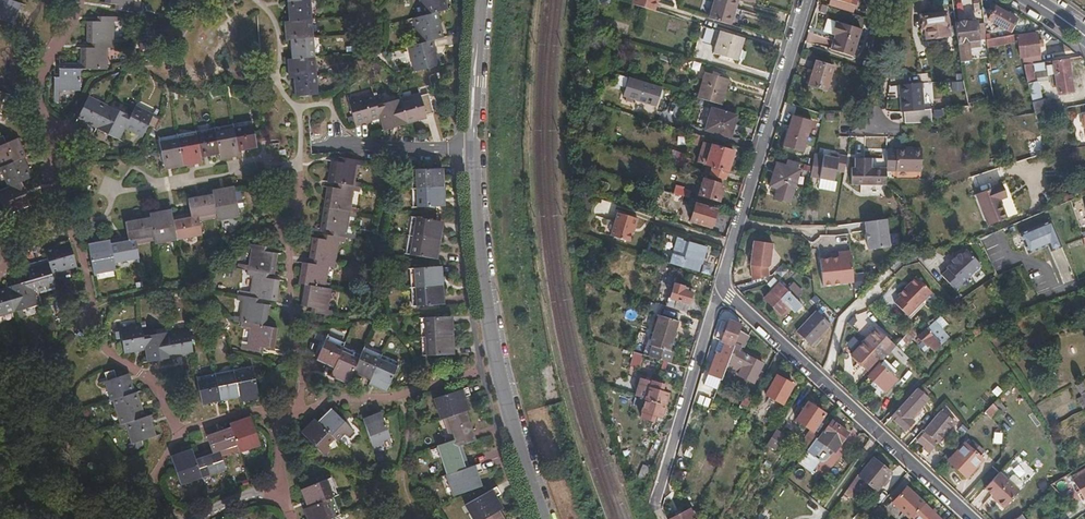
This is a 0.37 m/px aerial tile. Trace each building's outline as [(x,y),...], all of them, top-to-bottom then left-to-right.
[(14,0),(0,0),(0,18),(13,22),(20,2),(14,0)] [(135,14),(136,8),(131,7),(131,0),(104,0),(104,4),(116,5),(116,12),(128,13),(128,14),(135,14)] [(290,97),(313,96),(306,0),(283,0),(284,20),(279,21),(280,40),(286,41),(287,58),(283,59),(284,78),(289,78),(290,97)] [(410,72),(436,68),(431,40),(440,39),(435,12),(445,11),(444,0),(416,0),(419,15),(411,17),(415,42),(405,44),(410,72)] [(737,0),(715,0),(710,16),(730,22),(737,0)] [(852,5),(835,0),(831,0),(829,7),(850,13),(852,5)] [(994,4),(987,16),(1009,27),(1016,15),(994,4)] [(945,9),(920,12),(921,25),(924,25),(925,34),(947,32),(945,9)] [(986,30),(984,17),(976,19),(975,15),(954,18),(959,58),(970,56),(967,39),(987,36),(986,30)] [(51,78),(50,97),(57,97),(57,91),(78,91),(79,71),(106,70),(106,48),(113,48),(113,22),(118,22),(118,17),(98,17),(98,21),(86,21),(85,44),(91,44),(92,47),(78,47),(78,62),(57,63),(57,78),(51,78)] [(837,36),(833,50),(854,56),(862,29),(841,23),(840,25),(836,24),(833,35),(837,36)] [(739,46),(743,34),(720,27),(713,50),(735,57),(736,54),(739,46)] [(1037,37),(1036,29),(1018,32),(1018,30),(996,34),(987,36),(988,45),(1012,40),(1018,40),(1020,54),(1026,54),(1040,51),(1038,43),(1037,37)] [(742,56),(745,48),(739,46),(736,54),(742,56)] [(1072,88),(1067,55),(1045,59),(1047,72),(1055,71),(1057,91),(1072,88)] [(1047,72),(1045,59),(1032,61),(1034,74),(1047,72)] [(1034,74),(1032,61),(1024,62),(1030,86),(1033,86),(1032,78),(1035,78),(1034,74)] [(818,62),(810,86),(828,91),(836,67),(818,62)] [(719,101),(727,75),(705,68),(697,94),(719,101)] [(654,102),(660,83),(627,73),(622,93),(625,93),(624,97),(631,99),(632,96),(654,102)] [(1046,107),(1043,94),(1041,94),(1037,77),(1035,78),(1032,78),(1033,86),(1030,86),(1035,109),(1046,107)] [(899,81),(900,109),(924,108),(923,81),(899,81)] [(967,99),(964,84),(950,88),(951,105),(968,104),(967,99)] [(343,100),(350,125),(375,119),(379,132),(405,124),(405,123),(422,118),(422,117),(431,114),(425,94),(416,96),(416,95),(373,106),(369,93),(343,100)] [(91,127),(115,141),(123,128),(139,138),(146,128),(152,131),(157,124),(151,120),(152,118),(134,108),(128,118),(105,104),(104,106),(86,95),(74,115),(92,125),(91,127)] [(728,134),(734,113),(709,105),(703,126),(728,134)] [(790,118),(780,148),(799,154),(809,123),(790,118)] [(322,122),(309,124),(311,134),(324,132),(322,122)] [(156,142),(161,170),(199,164),(199,158),(216,154),(217,161),(237,158),(237,151),(252,149),(248,128),(156,142)] [(697,141),(700,132),(691,129),(688,139),(697,141)] [(3,217),(28,206),(19,183),(29,179),(21,158),(23,156),(15,137),(3,142),(0,135),(0,176),(5,189),(0,191),(0,210),(3,217)] [(724,176),(732,148),(701,138),(695,158),(705,161),(712,163),(710,172),(724,176)] [(921,168),(922,144),(913,144),(912,147),(904,147),(886,147),(886,165),(886,167),(921,168)] [(819,167),(822,153),(813,151),(810,166),(819,167)] [(842,174),(846,154),(839,152),(838,156),(830,154),(822,153),(819,167),(817,179),(832,182),(834,172),(842,174)] [(687,166),(690,155),(684,153),(680,164),(687,166)] [(886,167),(886,165),(871,164),(872,155),(854,154),(854,164),(851,164),(851,181),(886,182),(886,167)] [(310,314),(327,317),(328,312),(322,310),(325,290),(321,289),(324,269),(328,269),(333,243),(341,244),(341,239),(348,240),(349,234),(343,234),(349,193),(355,194),(356,188),(350,187),(353,167),(360,167),(360,162),(340,159),(339,164),(326,162),(322,183),(334,184),(333,190),(322,188),(315,230),(325,232),(325,236),(322,235),(321,240),(307,238),(303,261),(314,262),(313,266),(297,264),(293,285),(299,286),(296,307),(310,310),(310,314)] [(791,195),(797,173),(795,172),(797,164),(785,160),(783,169),(773,166),(767,188),(791,195)] [(710,172),(712,163),(705,161),(702,170),(710,172)] [(817,179),(819,167),(810,166),(808,177),(817,179)] [(411,169),(413,207),(441,207),(440,169),(411,169)] [(702,176),(698,192),(717,198),(722,182),(702,176)] [(1000,180),(974,191),(986,222),(1005,214),(997,195),(1005,192),(1000,180)] [(689,188),(674,184),(673,189),(683,192),(688,194),(689,188)] [(660,206),(666,187),(657,185),(651,203),(660,206)] [(85,243),(89,274),(111,271),(110,262),(136,258),(133,241),(150,239),(151,244),(196,237),(194,217),(209,216),(209,220),(233,217),(229,187),(205,190),(205,198),(185,200),(187,218),(170,220),(169,209),(147,212),(147,218),(121,223),(123,242),(108,244),(107,240),(85,243)] [(677,211),(683,192),(673,189),(666,187),(660,206),(677,211)] [(1072,200),(1070,194),(1061,198),(1063,204),(1072,200)] [(695,200),(689,217),(709,224),(715,206),(695,200)] [(615,208),(608,232),(627,238),(632,224),(633,224),(636,215),(615,208)] [(888,241),(883,214),(862,217),(866,245),(888,241)] [(1050,217),(1015,232),(1024,252),(1046,242),(1049,248),(1061,243),(1050,217)] [(412,218),(406,256),(433,261),(439,222),(412,218)] [(702,249),(704,243),(688,238),(683,254),(684,254),(681,263),(696,268),(700,255),(702,249)] [(768,264),(770,243),(751,240),(748,263),(749,263),(753,279),(768,274),(766,265),(768,264)] [(8,313),(9,314),(35,306),(31,293),(51,286),(48,274),(72,267),(65,243),(40,251),(44,262),(23,269),(25,280),(3,287),(1,289),(0,289),(0,315),(8,313)] [(236,344),(235,351),(252,353),(253,348),(268,350),(271,329),(260,328),(262,306),(250,304),(251,299),(271,302),(273,282),(260,280),(260,275),(269,276),(272,253),(258,251),(258,247),(241,244),(240,250),(245,251),(241,277),(247,278),(244,297),(232,296),(231,302),(236,302),(233,324),(245,326),(241,345),(236,344)] [(945,266),(939,272),(953,287),(960,281),(959,279),(979,261),(964,246),(958,252),(956,250),(949,257),(951,258),(944,264),(945,266)] [(852,279),(849,248),(837,249),(837,254),(829,255),(819,256),(821,282),(852,279)] [(410,270),(413,307),(439,306),(437,268),(410,270)] [(899,293),(893,300),(908,313),(931,288),(915,273),(897,292),(899,293)] [(684,309),(690,289),(685,287),(686,285),(673,281),(668,295),(666,294),(663,303),(684,309)] [(801,303),(780,281),(764,296),(780,313),(789,304),(791,307),(794,310),(801,303)] [(783,315),(791,307),(789,304),(780,313),(783,315)] [(812,343),(831,323),(816,308),(797,328),(812,343)] [(667,346),(675,318),(657,313),(645,353),(648,354),(657,356),(668,359),(671,347),(667,346)] [(737,328),(740,321),(728,317),(727,320),(724,319),(721,327),(725,329),(721,338),(727,340),(722,353),(715,350),(707,372),(719,377),(723,368),(737,328)] [(420,319),(422,357),(451,356),(448,318),(420,319)] [(944,338),(932,321),(915,334),(917,337),(914,340),(921,349),(927,345),(931,350),(944,338)] [(893,344),(873,325),(864,335),(876,346),(874,348),(882,356),(883,355),(889,348),(893,344)] [(139,352),(141,365),(169,361),(168,357),(190,355),(186,331),(164,334),(164,332),(138,336),(137,326),(115,329),(119,355),(139,352)] [(762,360),(738,347),(740,343),(742,345),(748,332),(737,328),(723,368),(725,369),(728,365),(727,364),(732,356),(741,362),(737,370),(753,379),(756,375),(758,376),(762,367),(760,366),(762,360)] [(882,356),(874,348),(876,346),(864,335),(848,352),(868,371),(882,356)] [(908,346),(900,337),(895,342),(906,355),(908,353),(904,350),(908,346)] [(320,340),(310,360),(327,368),(324,376),(341,385),(349,372),(364,379),(362,383),(380,392),(392,367),(359,351),(353,360),(337,352),(338,349),(320,340)] [(906,355),(895,342),(893,344),(889,348),(900,360),(906,355)] [(654,369),(657,356),(648,354),(644,367),(654,369)] [(891,373),(895,368),(883,355),(882,356),(868,371),(866,372),(883,389),(894,377),(891,373)] [(737,370),(741,362),(732,356),(727,364),(728,365),(737,370)] [(120,425),(126,445),(149,437),(144,417),(138,418),(131,394),(129,393),(123,375),(111,379),(108,371),(98,374),(100,382),(98,384),(103,401),(107,402),(114,427),(120,425)] [(192,382),(196,405),(233,398),(233,402),(253,398),(248,372),(192,382)] [(776,372),(764,392),(780,402),(792,382),(776,372)] [(664,402),(668,389),(662,387),(664,382),(651,378),(650,384),(648,383),(644,396),(664,402)] [(1084,389),(1081,380),(1076,382),(1080,392),(1084,389)] [(908,417),(926,397),(916,387),(890,414),(905,429),(912,420),(908,417)] [(749,402),(754,390),(751,388),(749,392),(747,391),(743,398),(749,402)] [(442,479),(448,497),(477,488),(474,476),(478,474),(476,466),(460,471),(453,449),(470,443),(461,414),(465,412),(462,399),(466,398),(464,389),(428,400),(435,422),(443,420),(449,441),(433,446),(442,474),(442,479)] [(660,414),(664,402),(644,396),(640,408),(643,409),(641,414),(654,418),(655,412),(660,414)] [(990,414),(997,406),(990,398),(983,407),(990,414)] [(812,427),(823,410),(807,399),(795,416),(809,426),(798,441),(802,444),(793,457),(797,459),(805,448),(817,431),(812,427)] [(774,426),(782,413),(772,407),(767,414),(772,417),(767,426),(772,430),(774,426)] [(947,429),(954,422),(942,409),(923,429),(925,431),(918,439),(923,444),(922,446),(927,452),(937,441),(934,439),(945,427),(947,429)] [(295,435),(320,458),(326,452),(323,449),(330,441),(332,444),(340,436),(343,439),(349,433),(325,410),(312,424),(309,421),(295,435)] [(356,421),(366,452),(376,449),(374,444),(384,441),(376,415),(356,421)] [(833,446),(847,430),(831,417),(816,436),(822,440),(823,438),(833,446)] [(174,488),(220,472),(214,454),(231,448),(233,455),(255,448),(245,419),(224,427),(225,430),(201,439),(206,455),(190,461),(185,450),(163,458),(174,488)] [(774,446),(783,432),(774,426),(772,430),(766,440),(774,446)] [(937,441),(947,429),(945,427),(934,439),(937,441)] [(833,446),(823,438),(822,440),(832,448),(833,446)] [(982,448),(973,439),(968,445),(977,454),(982,448)] [(968,445),(964,442),(948,460),(965,476),(967,473),(975,464),(981,457),(977,454),(968,445)] [(801,461),(808,453),(811,455),(812,453),(805,448),(797,459),(801,462),(801,461)] [(812,469),(820,459),(812,453),(811,455),(808,453),(801,461),(812,469)] [(875,486),(889,470),(873,454),(859,471),(857,469),(844,488),(850,493),(863,475),(875,486)] [(971,477),(979,468),(975,464),(967,473),(971,477)] [(999,468),(984,485),(996,496),(995,497),(1003,505),(1019,488),(999,468)] [(1070,477),(1082,497),(1084,495),(1084,468),(1070,477)] [(329,518),(323,501),(328,498),(321,479),(296,490),(302,508),(297,511),(301,518),(327,518),(329,518)] [(924,499),(906,482),(891,497),(909,514),(911,512),(924,499)] [(496,514),(499,511),(492,500),(496,497),(492,489),(460,507),(467,518),(499,518),(496,514)] [(868,512),(874,504),(866,497),(857,508),(865,516),(868,512)] [(924,499),(911,512),(914,515),(912,517),(914,518),(938,518),(941,517),(924,499)] [(875,517),(883,507),(877,502),(874,504),(868,512),(875,517)] [(695,505),(690,508),(688,505),(667,517),(668,518),(702,518),(695,505)]
